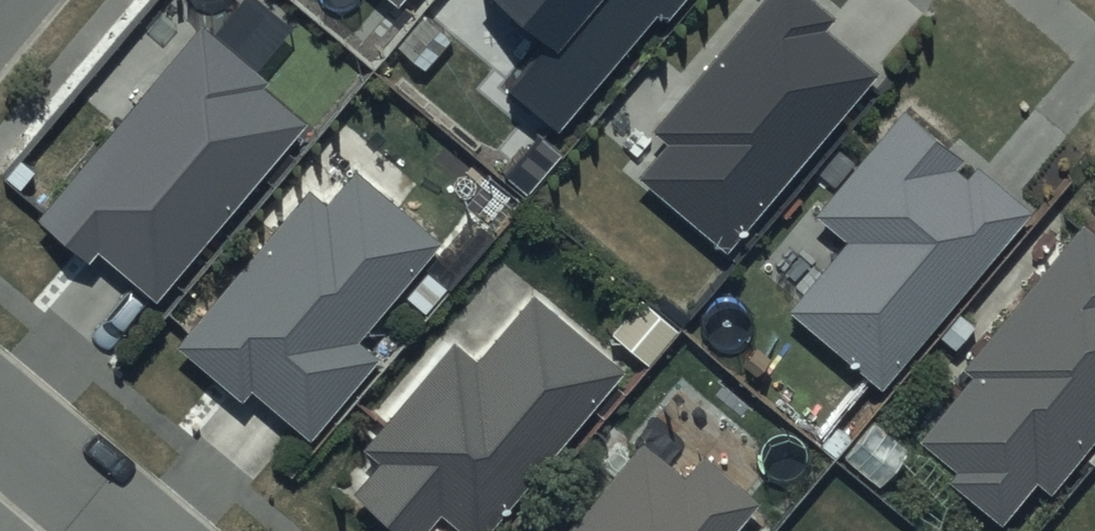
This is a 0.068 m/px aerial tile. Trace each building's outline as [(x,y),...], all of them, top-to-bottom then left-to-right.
[(548,30),(505,82),(552,120),(649,2),(660,10),(668,0),(511,0),(548,30)] [(812,0),(766,0),(656,132),(670,144),(641,178),(728,250),(875,73),(826,32),(836,20),(812,0)] [(314,120),(201,26),(37,220),(88,263),(97,252),(159,304),(314,120)] [(1031,213),(906,110),(816,217),(847,242),(789,312),(883,390),(1031,213)] [(445,243),(355,171),(327,205),(309,191),(180,349),(243,400),(250,391),(311,440),(379,358),(362,344),(445,243)] [(1079,205),(965,349),(971,354),(916,425),(951,452),(943,462),(999,505),(1032,462),(1050,476),(1094,417),(1094,218),(1079,205)] [(532,291),(476,358),(455,341),(365,451),(382,465),(356,496),(399,530),(427,530),(440,515),(459,530),(495,530),(628,370),(532,291)] [(644,444),(572,530),(740,530),(764,502),(704,454),(685,477),(644,444)]
